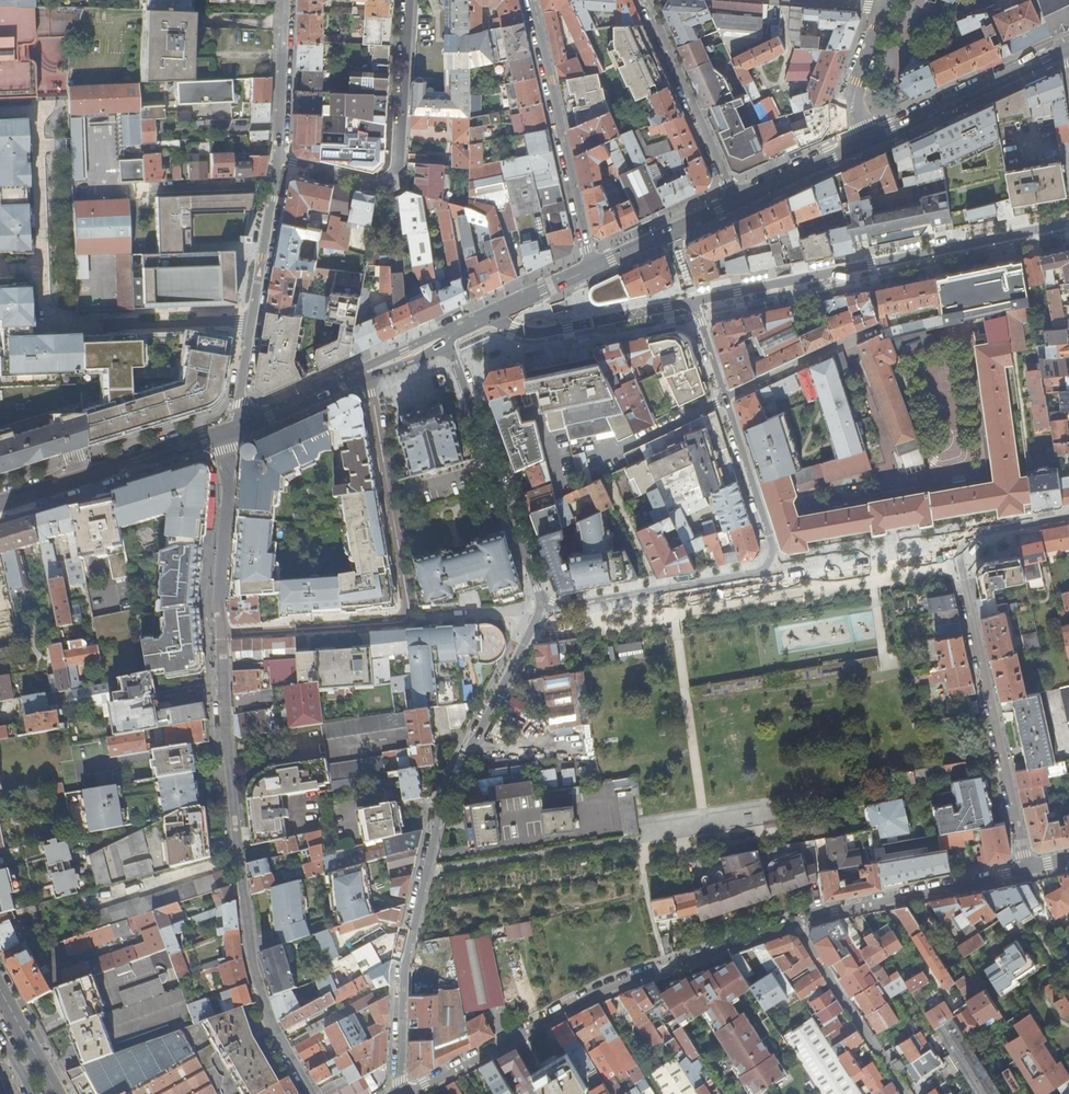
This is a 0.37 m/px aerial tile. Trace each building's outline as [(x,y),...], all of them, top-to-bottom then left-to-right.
[(32,8),(56,8),(82,9),(142,11),(189,12),(190,0),(0,0),(0,7),(32,8)] [(300,11),(325,12),(325,3),(329,0),(301,0),(300,11)] [(368,11),(358,10),(357,7),(353,7),(353,8),(353,14),(366,14),(393,16),(394,0),(369,0),(368,11)] [(470,0),(450,0),(450,4),(450,44),(450,58),(451,97),(435,96),(427,95),(427,82),(414,80),(413,104),(423,105),(422,114),(429,114),(453,116),(470,117),(470,104),(470,90),(470,68),(500,61),(494,29),(483,31),(470,34),(470,0)] [(470,34),(483,31),(482,4),(498,6),(500,19),(494,20),(496,29),(503,27),(524,22),(519,0),(470,0),(470,34)] [(571,0),(542,0),(560,80),(562,79),(587,75),(577,57),(568,60),(564,43),(561,43),(554,11),(561,10),(571,31),(569,32),(571,37),(574,36),(592,74),(605,72),(604,70),(602,66),(585,30),(571,0)] [(585,30),(596,28),(591,18),(587,9),(616,11),(616,26),(643,25),(632,0),(571,0),(585,30)] [(662,8),(671,29),(678,45),(701,36),(694,22),(712,15),(705,0),(668,0),(662,8)] [(710,0),(705,0),(712,15),(719,30),(727,48),(749,94),(762,122),(773,119),(778,117),(768,97),(763,100),(747,68),(786,49),(779,36),(779,24),(771,25),(772,38),(734,57),(732,51),(734,50),(735,53),(743,50),(742,47),(762,37),(763,4),(710,0)] [(927,2),(936,5),(938,0),(947,1),(943,13),(945,14),(954,0),(928,0),(927,2)] [(1039,0),(1030,0),(1018,5),(1018,4),(1006,9),(1007,10),(994,15),(993,12),(988,14),(990,18),(994,16),(1007,43),(1011,52),(1032,43),(1051,34),(1039,0)] [(1051,34),(1067,26),(1068,26),(1068,0),(1039,0),(1051,34)] [(857,11),(790,6),(788,35),(795,49),(816,49),(817,40),(802,39),(802,34),(804,17),(807,19),(820,20),(820,26),(835,28),(829,45),(824,45),(824,48),(850,48),(861,18),(857,11)] [(74,38),(82,9),(56,8),(32,8),(0,7),(0,99),(36,97),(34,67),(34,65),(33,63),(31,61),(27,60),(16,61),(15,46),(27,45),(30,44),(32,42),(33,39),(74,38)] [(978,67),(1002,56),(998,47),(1003,45),(990,18),(988,14),(987,12),(968,15),(957,10),(955,10),(953,8),(951,10),(962,34),(982,25),(987,36),(930,62),(940,85),(963,74),(978,67)] [(188,80),(188,81),(220,79),(220,59),(221,52),(222,27),(203,27),(204,13),(189,12),(142,11),(140,81),(188,80)] [(325,12),(300,11),(299,42),(324,42),(324,37),(325,12)] [(391,45),(393,16),(366,14),(366,20),(366,27),(365,44),(375,44),(391,45)] [(532,55),(524,22),(503,27),(510,59),(532,55)] [(616,26),(612,26),(630,66),(635,65),(659,60),(651,43),(643,25),(616,26)] [(496,29),(494,29),(500,61),(503,61),(510,59),(503,27),(496,29)] [(713,66),(701,36),(678,45),(691,74),(702,98),(704,98),(708,106),(709,106),(735,98),(727,79),(726,77),(723,75),(713,66)] [(930,62),(921,40),(902,73),(902,82),(916,96),(927,91),(940,85),(930,62)] [(324,42),(299,42),(298,69),(305,69),(323,70),(324,42)] [(1008,54),(1011,52),(1007,43),(1003,45),(998,47),(1002,56),(1008,54)] [(389,92),(391,45),(375,44),(373,72),(352,71),(351,93),(333,92),(332,114),(346,114),(387,123),(388,110),(389,92)] [(27,60),(27,45),(15,46),(16,61),(27,60)] [(816,49),(795,49),(786,80),(808,80),(808,89),(809,92),(790,97),(795,112),(830,102),(850,48),(824,48),(816,49)] [(333,55),(332,70),(341,71),(342,55),(333,55)] [(537,77),(532,55),(510,59),(503,61),(504,65),(511,63),(514,75),(514,79),(511,79),(511,82),(537,77)] [(1003,59),(1002,56),(978,67),(979,70),(1003,59)] [(451,97),(450,58),(446,58),(446,92),(435,91),(435,96),(451,97)] [(659,60),(635,65),(637,75),(645,71),(650,81),(652,82),(654,82),(666,77),(659,60)] [(587,75),(562,79),(568,103),(568,104),(587,97),(586,91),(612,81),(617,94),(585,107),(568,114),(571,128),(611,111),(630,103),(628,91),(640,88),(637,75),(635,65),(630,66),(604,70),(605,72),(592,74),(587,75)] [(323,70),(305,69),(304,91),(322,92),(323,70)] [(993,102),(997,119),(1023,114),(1024,119),(1052,114),(1051,108),(1051,100),(1054,100),(1059,143),(1068,142),(1068,116),(1063,70),(1028,86),(993,102)] [(269,123),(271,77),(252,78),(252,85),(252,91),(250,123),(269,123)] [(540,90),(537,77),(511,82),(514,95),(518,94),(540,90)] [(658,91),(670,86),(666,77),(654,82),(658,91)] [(188,81),(170,81),(170,83),(175,83),(176,104),(231,102),(230,79),(220,79),(188,81)] [(562,79),(560,80),(565,104),(568,103),(562,79)] [(138,110),(137,83),(67,86),(68,100),(69,114),(80,113),(125,111),(138,110)] [(655,125),(684,115),(670,86),(658,91),(649,95),(657,114),(651,116),(655,125)] [(543,102),(540,90),(518,94),(521,107),(543,102)] [(304,91),(297,91),(296,113),(321,114),(322,92),(304,91)] [(333,92),(322,92),(321,114),(323,114),(332,114),(333,92)] [(762,122),(749,94),(735,98),(709,106),(717,123),(712,125),(722,147),(732,170),(739,173),(749,169),(757,166),(769,161),(754,124),(762,122)] [(546,116),(543,102),(521,107),(513,109),(515,114),(512,114),(514,121),(531,119),(546,116)] [(962,117),(936,129),(942,156),(945,176),(948,191),(948,193),(956,191),(966,188),(1000,180),(999,172),(1006,170),(997,119),(993,102),(962,117)] [(423,105),(413,104),(412,113),(422,114),(423,105)] [(470,104),(470,117),(482,115),(480,105),(475,106),(474,104),(470,104)] [(138,110),(125,111),(129,182),(142,181),(141,155),(140,144),(138,113),(138,110)] [(503,123),(500,111),(482,115),(470,117),(470,127),(487,125),(503,123)] [(611,111),(571,128),(575,145),(577,154),(594,147),(590,130),(598,128),(605,142),(621,135),(611,111)] [(164,118),(163,112),(138,113),(140,144),(150,143),(150,149),(179,148),(179,140),(155,141),(154,119),(164,118)] [(190,112),(177,112),(177,123),(191,122),(190,112)] [(71,178),(85,178),(83,117),(81,118),(80,113),(69,114),(70,138),(70,154),(71,178)] [(321,114),(296,113),(295,149),(300,155),(321,160),(322,147),(323,114),(321,114)] [(422,114),(412,113),(411,129),(429,129),(429,114),(422,114)] [(703,160),(684,115),(655,125),(649,126),(652,136),(661,133),(660,129),(666,127),(669,133),(677,151),(680,150),(682,159),(688,157),(691,166),(686,168),(698,193),(709,187),(712,179),(703,160)] [(470,117),(453,116),(453,166),(470,168),(470,149),(465,149),(465,143),(470,144),(470,127),(470,117)] [(549,128),(546,116),(531,119),(514,121),(517,135),(549,128)] [(10,251),(10,253),(31,253),(31,237),(29,237),(28,217),(30,217),(29,206),(28,206),(26,164),(28,164),(27,160),(27,152),(25,152),(25,133),(27,133),(26,118),(10,119),(10,121),(0,121),(0,251),(10,251)] [(788,152),(800,147),(789,120),(784,122),(775,125),(773,119),(762,122),(754,124),(769,161),(784,153),(782,148),(785,146),(788,152)] [(470,144),(483,141),(483,139),(493,137),(492,130),(488,130),(487,125),(470,127),(470,144)] [(553,150),(549,128),(517,135),(514,135),(519,157),(530,155),(553,150)] [(590,130),(594,147),(605,142),(598,128),(590,130)] [(919,181),(945,176),(942,156),(936,129),(923,135),(910,141),(919,181)] [(250,140),(268,139),(268,130),(249,131),(250,140)] [(611,155),(615,164),(620,176),(640,220),(652,214),(667,207),(645,159),(633,132),(632,130),(621,135),(605,142),(611,155)] [(646,146),(638,130),(633,132),(645,159),(673,152),(668,141),(646,146)] [(70,154),(70,138),(54,139),(55,155),(70,154)] [(484,160),(483,141),(470,144),(470,149),(470,168),(499,161),(498,156),(486,159),(484,160)] [(905,187),(919,184),(919,181),(910,141),(903,144),(892,149),(893,153),(899,172),(906,169),(908,177),(902,179),(905,187)] [(594,147),(577,154),(582,177),(584,188),(596,184),(595,179),(601,178),(602,177),(602,175),(600,162),(604,158),(611,155),(605,142),(594,147)] [(255,176),(264,176),(267,155),(268,147),(263,147),(263,150),(259,150),(259,155),(248,156),(248,160),(249,177),(255,176)] [(561,183),(553,150),(530,155),(537,188),(561,183)] [(677,151),(673,152),(645,159),(667,207),(680,201),(698,193),(686,168),(682,159),(680,150),(677,151)] [(141,155),(142,181),(158,181),(163,180),(162,165),(158,165),(158,154),(156,154),(156,152),(154,152),(154,154),(141,155)] [(862,163),(843,172),(851,201),(873,195),(874,196),(880,194),(878,189),(869,191),(866,190),(865,185),(882,177),(887,192),(900,189),(897,180),(894,172),(891,165),(887,155),(886,152),(862,163)] [(899,172),(893,153),(887,155),(891,165),(894,164),(896,171),(894,172),(897,180),(902,179),(908,177),(906,169),(899,172)] [(427,155),(410,154),(409,163),(427,164),(427,155)] [(541,205),(539,195),(537,188),(530,155),(519,157),(503,161),(519,230),(529,272),(540,267),(554,260),(541,205)] [(189,179),(211,178),(210,162),(210,156),(198,156),(198,162),(188,162),(189,179)] [(211,178),(233,177),(232,161),(232,156),(226,156),(226,161),(210,162),(211,178)] [(233,177),(249,177),(248,160),(232,161),(233,177)] [(519,230),(503,161),(499,161),(470,168),(470,208),(488,215),(493,242),(504,284),(519,277),(495,205),(504,203),(506,212),(512,232),(519,230)] [(1058,162),(1007,171),(1012,198),(1013,205),(1068,194),(1063,161),(1061,161),(1058,162)] [(427,164),(409,163),(409,173),(417,173),(416,192),(423,194),(443,199),(445,166),(427,164)] [(181,179),(180,164),(173,165),(173,180),(181,179)] [(617,177),(620,176),(615,164),(607,168),(612,179),(614,178),(617,177)] [(952,216),(952,214),(948,193),(948,191),(922,197),(919,184),(905,187),(900,189),(887,192),(880,194),(874,196),(873,195),(851,201),(843,172),(838,174),(833,177),(843,208),(845,213),(851,212),(853,222),(848,223),(855,226),(858,236),(872,233),(938,220),(952,216)] [(587,201),(594,234),(602,237),(608,234),(629,225),(640,220),(620,176),(617,177),(620,182),(619,182),(627,200),(625,201),(614,178),(612,179),(603,183),(596,184),(584,188),(587,201)] [(288,199),(284,221),(323,230),(322,231),(328,232),(329,230),(332,214),(341,216),(342,212),(351,214),(352,214),(357,190),(298,177),(291,181),(288,199)] [(823,181),(813,186),(822,214),(831,212),(843,208),(833,177),(823,181)] [(900,189),(905,187),(902,179),(897,180),(900,189)] [(561,183),(537,188),(539,195),(541,205),(565,200),(562,189),(561,183)] [(796,222),(801,220),(803,220),(811,218),(814,226),(824,223),(822,214),(813,186),(802,191),(788,197),(796,222)] [(322,231),(320,245),(348,249),(370,256),(370,255),(372,241),(370,241),(372,227),(360,225),(360,221),(373,223),(377,194),(357,190),(352,214),(351,214),(350,219),(348,219),(346,222),(336,219),(333,231),(329,230),(328,232),(322,231)] [(416,192),(408,190),(408,191),(406,192),(409,230),(412,255),(408,256),(410,271),(417,271),(423,286),(416,288),(419,297),(411,301),(420,323),(447,310),(440,293),(439,293),(438,288),(434,290),(431,282),(437,279),(435,266),(426,209),(423,194),(416,192)] [(249,213),(252,193),(155,197),(158,253),(189,252),(189,243),(188,215),(249,213)] [(448,201),(443,199),(423,194),(426,209),(438,207),(444,240),(445,240),(454,283),(443,288),(440,280),(446,278),(444,265),(435,266),(437,279),(438,288),(439,293),(440,293),(447,310),(461,304),(471,299),(463,281),(463,279),(451,217),(448,202),(448,201)] [(807,259),(801,238),(796,222),(788,197),(776,203),(760,210),(768,236),(776,244),(784,241),(782,233),(794,229),(798,242),(792,243),(793,248),(797,263),(807,259)] [(1004,200),(1007,218),(1015,217),(1013,205),(1012,198),(1004,200)] [(72,203),(74,254),(117,251),(129,251),(127,200),(72,203)] [(575,245),(565,200),(541,205),(554,260),(562,257),(567,255),(571,253),(575,245)] [(469,220),(466,207),(448,202),(451,217),(458,216),(463,238),(466,252),(468,262),(470,271),(465,272),(466,278),(463,279),(463,281),(471,299),(473,298),(487,292),(480,261),(469,220)] [(997,202),(968,209),(971,221),(996,215),(995,209),(999,208),(997,202)] [(488,215),(470,208),(466,206),(466,207),(469,220),(478,223),(479,237),(484,259),(480,261),(487,292),(504,284),(493,242),(488,215)] [(952,216),(955,229),(972,226),(971,221),(968,209),(952,214),(952,216)] [(752,216),(740,222),(748,247),(768,236),(760,210),(752,216)] [(831,212),(822,214),(824,223),(827,230),(827,231),(841,229),(831,212)] [(872,233),(875,247),(894,243),(929,236),(938,220),(872,233)] [(320,245),(322,231),(323,230),(284,221),(281,239),(277,263),(317,267),(320,245)] [(748,247),(740,222),(717,232),(696,242),(692,250),(703,281),(726,274),(730,273),(737,275),(756,271),(751,257),(748,247)] [(827,231),(834,254),(850,252),(862,250),(858,236),(855,226),(850,227),(841,229),(827,231)] [(809,235),(801,238),(807,259),(818,257),(834,254),(827,231),(827,230),(818,233),(818,232),(817,231),(810,233),(809,234),(809,235)] [(776,244),(778,251),(779,254),(785,252),(787,252),(784,241),(776,244)] [(402,244),(390,246),(391,255),(392,266),(392,271),(403,271),(407,271),(404,257),(402,244)] [(132,308),(233,305),(235,293),(232,293),(230,250),(213,251),(189,252),(158,253),(130,254),(130,258),(132,308)] [(1062,252),(1040,256),(1045,282),(1046,287),(1068,284),(1068,250),(1062,252)] [(751,257),(756,271),(766,269),(783,266),(779,254),(778,251),(751,257)] [(779,254),(783,266),(789,264),(785,252),(779,254)] [(654,286),(657,292),(675,288),(680,282),(677,273),(671,254),(658,260),(645,266),(654,286)] [(391,255),(370,255),(370,256),(368,265),(392,266),(391,255)] [(1022,260),(1022,261),(1026,286),(1045,282),(1040,256),(1033,258),(1022,260)] [(117,258),(119,309),(132,309),(132,308),(130,258),(117,258)] [(983,314),(1004,310),(1029,304),(1026,286),(1022,261),(1019,263),(1018,262),(1017,262),(1017,261),(1015,262),(1005,264),(1002,265),(993,267),(987,268),(978,269),(978,270),(968,272),(967,272),(965,272),(965,273),(956,275),(955,274),(953,275),(953,277),(938,278),(944,323),(963,319),(983,314)] [(337,270),(317,267),(277,263),(274,281),(272,291),(273,291),(269,309),(326,318),(332,291),(336,275),(337,270)] [(392,266),(368,265),(367,265),(366,273),(366,275),(381,275),(381,291),(394,290),(392,271),(392,266)] [(621,275),(630,297),(646,293),(645,290),(643,290),(639,282),(641,281),(644,288),(654,286),(645,266),(630,271),(621,275)] [(388,304),(399,333),(411,327),(420,323),(411,301),(409,293),(406,294),(403,271),(392,271),(394,290),(394,294),(395,302),(388,304)] [(630,297),(621,275),(595,287),(592,291),(591,299),(595,304),(604,304),(630,297)] [(869,291),(879,321),(881,320),(880,316),(885,315),(885,312),(895,310),(896,313),(922,308),(922,305),(932,303),(933,306),(939,305),(940,309),(939,311),(940,316),(881,329),(882,333),(883,340),(938,327),(944,325),(944,323),(938,278),(938,277),(905,284),(869,291)] [(79,383),(77,335),(63,336),(63,334),(32,335),(28,336),(28,324),(31,324),(31,315),(27,315),(26,300),(32,299),(31,282),(12,283),(12,285),(0,285),(0,387),(79,383)] [(1046,287),(1049,308),(1061,306),(1059,290),(1068,289),(1068,284),(1046,287)] [(363,295),(353,353),(371,345),(399,333),(388,304),(395,302),(394,294),(386,297),(387,300),(376,305),(375,308),(377,316),(370,319),(368,304),(370,289),(364,288),(363,295)] [(326,318),(269,309),(257,384),(269,392),(334,362),(353,353),(363,295),(332,291),(326,318)] [(879,321),(869,291),(866,293),(852,296),(864,330),(879,321)] [(489,296),(487,292),(473,298),(475,302),(481,300),(489,296)] [(832,324),(838,341),(864,330),(852,296),(840,298),(833,300),(825,302),(832,324)] [(1004,310),(1010,351),(1022,349),(1036,347),(1036,345),(1029,304),(1004,310)] [(796,308),(799,317),(801,322),(809,319),(805,306),(796,308)] [(1049,308),(1053,330),(1067,329),(1068,328),(1068,323),(1065,323),(1061,306),(1049,308)] [(767,313),(771,330),(799,317),(796,308),(778,311),(767,313)] [(1010,351),(1004,310),(983,314),(989,343),(975,345),(994,482),(928,493),(928,492),(869,502),(869,504),(798,516),(793,501),(796,495),(793,485),(815,478),(812,466),(802,469),(761,482),(781,547),(789,552),(808,549),(805,540),(853,531),(873,528),(874,534),(886,532),(885,527),(920,521),(920,526),(933,524),(932,518),(997,507),(999,516),(1025,511),(1023,502),(1031,501),(1028,476),(1019,477),(1003,366),(1011,364),(1010,351)] [(758,328),(760,335),(771,330),(767,313),(722,323),(718,330),(724,352),(745,342),(744,336),(746,335),(748,333),(752,332),(751,330),(758,328)] [(771,330),(760,335),(745,342),(724,352),(729,366),(736,388),(772,371),(811,354),(805,336),(801,322),(799,317),(771,330)] [(805,336),(811,354),(819,348),(838,341),(832,324),(805,336)] [(883,340),(882,333),(858,344),(859,348),(861,355),(862,355),(891,434),(890,434),(892,440),(912,432),(914,432),(890,366),(891,366),(890,363),(896,361),(898,359),(894,348),(940,337),(938,327),(883,340)] [(1053,330),(1044,330),(1045,344),(1068,342),(1067,329),(1053,330)] [(187,331),(77,335),(79,383),(80,412),(81,445),(121,433),(205,407),(210,403),(216,397),(220,389),(225,358),(229,336),(187,331)] [(675,331),(648,337),(656,354),(662,351),(667,368),(657,372),(642,379),(638,381),(643,392),(653,416),(705,391),(693,354),(689,342),(689,341),(687,341),(682,335),(675,331)] [(235,337),(229,336),(225,358),(231,359),(235,337)] [(656,354),(648,337),(637,339),(621,342),(638,381),(642,379),(637,366),(647,362),(653,363),(657,372),(667,368),(662,351),(656,354)] [(638,381),(621,342),(615,344),(610,345),(595,348),(598,355),(610,381),(618,377),(615,370),(622,367),(627,377),(624,385),(614,390),(630,423),(635,433),(656,423),(653,416),(643,392),(638,381)] [(1036,347),(1038,358),(1065,356),(1068,356),(1068,355),(1068,342),(1045,344),(1036,345),(1036,347)] [(810,366),(810,367),(821,397),(820,397),(840,457),(863,450),(839,372),(848,368),(843,352),(845,351),(845,350),(810,366)] [(610,381),(598,355),(557,365),(590,436),(614,431),(619,440),(635,433),(630,423),(614,390),(610,381)] [(1065,356),(1038,358),(1039,362),(1041,377),(1068,375),(1065,356)] [(1038,428),(1050,426),(1049,421),(1047,412),(1046,403),(1044,392),(1043,387),(1041,377),(1039,362),(1037,363),(1038,369),(1026,371),(1029,386),(1032,389),(1034,397),(1035,397),(1036,404),(1034,407),(1038,428)] [(525,372),(523,363),(518,364),(500,368),(492,369),(489,376),(486,381),(498,417),(520,409),(515,396),(513,394),(514,391),(520,389),(521,392),(530,390),(525,372)] [(533,370),(525,372),(530,390),(540,387),(543,403),(541,404),(542,408),(545,408),(550,431),(567,427),(570,440),(590,436),(557,365),(533,370)] [(804,369),(798,372),(809,402),(820,397),(821,397),(810,367),(804,369)] [(794,374),(735,401),(739,414),(744,428),(767,419),(760,404),(769,400),(783,393),(799,387),(794,374)] [(1043,387),(1044,392),(1052,392),(1051,385),(1067,384),(1067,391),(1068,390),(1068,375),(1041,377),(1043,387)] [(1068,410),(1068,390),(1067,391),(1059,391),(1060,411),(1066,411),(1068,410)] [(346,402),(332,409),(334,449),(339,448),(338,444),(350,442),(352,452),(340,454),(341,462),(346,461),(348,471),(352,470),(355,484),(349,486),(342,487),(336,488),(336,497),(343,496),(352,495),(360,494),(378,491),(375,471),(368,432),(364,408),(363,404),(354,398),(346,402)] [(457,430),(454,417),(453,417),(446,419),(443,408),(442,408),(441,404),(421,409),(404,414),(405,418),(404,419),(407,430),(400,432),(403,444),(405,444),(413,477),(430,472),(431,474),(448,468),(448,467),(471,461),(467,445),(460,447),(456,430),(457,430)] [(334,449),(332,409),(327,411),(318,415),(285,430),(270,437),(271,440),(261,445),(259,442),(258,442),(259,444),(249,449),(249,447),(247,448),(244,453),(239,518),(274,521),(308,525),(307,500),(336,497),(336,488),(335,469),(334,449)] [(520,409),(498,417),(509,449),(516,469),(526,465),(546,456),(537,422),(533,419),(524,421),(520,409)] [(715,410),(640,446),(646,458),(659,486),(670,512),(704,496),(712,492),(737,480),(715,410)] [(1047,412),(1049,421),(1050,426),(1053,442),(1068,441),(1068,429),(1067,429),(1066,411),(1060,411),(1047,412)] [(81,445),(80,412),(47,413),(47,424),(7,436),(5,427),(0,429),(0,464),(0,470),(57,453),(81,445)] [(767,419),(744,428),(751,451),(761,482),(802,469),(784,412),(778,414),(773,416),(772,417),(767,419)] [(887,464),(896,461),(886,430),(876,433),(887,464)] [(912,432),(892,440),(897,454),(900,453),(903,463),(916,458),(913,449),(918,447),(912,432)] [(271,440),(270,437),(259,442),(261,445),(271,440)] [(1055,454),(1068,453),(1068,441),(1053,442),(1055,454)] [(646,458),(640,446),(624,453),(630,466),(646,458)] [(840,457),(821,463),(825,476),(826,481),(870,468),(864,450),(863,450),(840,457)] [(574,455),(582,487),(587,485),(579,454),(574,455)] [(526,465),(534,485),(551,479),(546,456),(526,465)] [(648,491),(659,486),(646,458),(630,466),(626,467),(631,477),(632,477),(633,476),(642,494),(648,491)] [(821,463),(812,466),(815,478),(815,479),(825,476),(821,463)] [(405,466),(398,467),(400,478),(407,477),(405,466)] [(1038,470),(1027,472),(1028,476),(1031,501),(1033,500),(1034,510),(1049,507),(1064,504),(1062,494),(1059,477),(1057,466),(1048,468),(1047,466),(1037,468),(1038,470)] [(170,476),(114,494),(120,530),(164,517),(171,524),(172,528),(168,531),(167,551),(171,549),(178,547),(203,547),(209,474),(199,468),(183,472),(170,476)] [(633,476),(632,477),(641,494),(642,494),(633,476)] [(1064,504),(1068,503),(1068,476),(1059,477),(1062,494),(1064,504)] [(556,499),(557,502),(560,516),(563,528),(576,522),(574,518),(568,503),(591,492),(596,502),(582,509),(584,514),(585,517),(600,511),(601,511),(602,511),(614,505),(601,478),(587,485),(582,487),(556,499)] [(725,530),(751,523),(746,506),(744,500),(737,480),(712,492),(718,510),(716,512),(716,514),(719,513),(725,530)] [(529,504),(531,511),(557,502),(556,499),(552,484),(525,493),(529,504)] [(655,522),(671,514),(670,512),(659,486),(648,491),(656,508),(651,511),(655,522)] [(487,497),(484,487),(477,489),(477,490),(481,500),(487,497)] [(380,503),(378,491),(360,494),(352,495),(358,522),(381,517),(381,513),(382,512),(382,511),(379,512),(378,508),(375,508),(375,513),(365,515),(363,506),(380,503)] [(90,501),(70,507),(81,560),(83,560),(82,555),(96,553),(97,557),(97,560),(107,558),(112,581),(129,578),(125,554),(120,530),(114,494),(90,501)] [(353,536),(385,530),(383,517),(381,517),(358,522),(352,495),(343,496),(348,531),(346,531),(347,537),(353,536)] [(670,512),(671,514),(674,519),(676,525),(684,543),(703,536),(703,535),(701,532),(694,535),(685,516),(708,505),(704,496),(670,512)] [(557,502),(531,511),(534,520),(536,525),(540,536),(563,528),(560,516),(557,502)] [(382,511),(380,503),(363,506),(365,515),(375,513),(375,508),(378,508),(379,512),(382,511)] [(480,508),(484,519),(498,515),(494,503),(480,508)] [(51,512),(34,517),(42,557),(44,565),(57,628),(73,625),(61,569),(57,570),(52,545),(49,545),(48,539),(61,537),(61,541),(68,540),(72,559),(66,560),(71,585),(86,583),(81,560),(70,507),(62,509),(51,512)] [(614,551),(610,529),(605,530),(602,511),(601,511),(600,511),(585,517),(576,522),(563,528),(565,535),(571,563),(578,589),(602,585),(601,581),(610,580),(610,584),(639,578),(625,549),(614,551)] [(631,517),(637,530),(646,526),(640,513),(631,517)] [(576,522),(585,517),(584,514),(574,518),(576,522)] [(637,530),(658,575),(664,574),(696,568),(689,553),(684,543),(679,545),(678,541),(673,543),(675,547),(671,549),(667,539),(670,538),(668,535),(666,536),(663,531),(665,527),(669,529),(676,525),(674,519),(671,514),(655,522),(646,526),(637,530)] [(0,528),(0,548),(11,595),(14,594),(27,591),(20,558),(19,551),(23,550),(24,553),(27,552),(27,549),(30,548),(32,554),(33,559),(37,558),(42,557),(34,517),(16,523),(0,528)] [(274,521),(239,518),(239,522),(235,570),(266,569),(267,570),(276,569),(277,555),(265,554),(265,550),(272,551),(274,521)] [(706,536),(717,533),(713,519),(702,523),(706,536)] [(717,533),(727,563),(733,562),(755,558),(760,551),(758,545),(751,523),(725,530),(717,533)] [(1043,541),(1045,551),(1063,547),(1061,541),(1068,539),(1068,526),(1053,528),(1040,531),(1043,541)] [(563,528),(540,536),(550,565),(558,587),(566,591),(578,589),(571,563),(566,564),(560,547),(561,546),(561,545),(562,545),(559,538),(565,535),(563,528)] [(354,567),(391,565),(389,556),(388,549),(385,530),(353,536),(347,537),(348,546),(351,546),(354,567)] [(718,565),(727,563),(717,533),(706,536),(703,536),(684,543),(689,553),(706,546),(708,552),(713,550),(718,565)] [(516,565),(505,535),(452,550),(463,591),(469,589),(482,586),(481,585),(486,584),(489,583),(492,592),(494,600),(503,598),(504,600),(515,597),(514,595),(518,594),(518,596),(524,594),(516,565)] [(1018,546),(1019,553),(1025,579),(1025,581),(1042,577),(1038,560),(1047,558),(1045,551),(1043,541),(1018,546)] [(160,574),(163,575),(160,602),(158,603),(157,613),(179,609),(180,610),(199,607),(198,599),(201,572),(203,547),(178,547),(171,549),(167,551),(162,553),(161,566),(160,574)] [(19,551),(20,558),(32,554),(30,548),(27,549),(27,552),(24,553),(23,550),(19,551)] [(413,561),(421,606),(459,603),(458,595),(457,593),(463,591),(452,550),(413,561)] [(1025,579),(1019,553),(1005,556),(1001,556),(983,559),(979,564),(977,567),(976,571),(981,596),(994,593),(992,586),(1025,579)] [(342,591),(395,590),(391,565),(354,567),(355,578),(341,580),(342,591)] [(266,569),(235,570),(233,586),(233,597),(259,595),(279,594),(281,594),(309,592),(308,578),(279,579),(276,572),(276,569),(267,570),(266,569)] [(309,592),(310,614),(328,613),(343,612),(342,604),(342,591),(341,580),(341,576),(339,577),(323,577),(323,589),(317,589),(317,578),(308,578),(309,592)] [(363,611),(393,609),(397,604),(397,600),(395,590),(342,591),(342,604),(343,612),(359,611),(359,602),(366,602),(366,607),(363,607),(363,611)] [(293,614),(310,614),(309,592),(281,594),(282,613),(290,612),(290,615),(293,614)] [(956,602),(954,593),(927,597),(930,611),(938,610),(957,607),(956,602)] [(994,593),(981,596),(976,597),(978,605),(981,617),(1004,611),(1008,610),(1006,602),(997,604),(994,593)] [(259,595),(233,597),(232,605),(232,613),(232,621),(235,625),(245,624),(260,623),(259,595)] [(667,624),(664,605),(653,607),(652,600),(638,602),(639,609),(616,612),(615,608),(595,610),(599,633),(667,624)] [(200,620),(199,607),(180,610),(179,609),(157,613),(153,614),(151,614),(137,616),(148,674),(153,673),(154,680),(199,672),(203,667),(202,655),(200,620)] [(959,616),(957,607),(938,610),(940,621),(937,621),(937,624),(960,621),(959,616)] [(1064,609),(1058,610),(1062,626),(1067,624),(1064,609)] [(136,611),(93,619),(99,646),(102,660),(106,682),(109,682),(121,680),(126,679),(148,674),(137,616),(136,611)] [(1014,652),(1004,611),(981,617),(985,635),(990,657),(1014,652)] [(940,637),(962,633),(960,624),(960,621),(937,624),(940,637)] [(487,624),(471,625),(468,625),(468,627),(454,628),(454,626),(416,629),(408,629),(410,653),(411,664),(414,688),(445,683),(460,681),(457,654),(468,653),(471,657),(474,660),(478,662),(481,663),(483,663),(487,664),(492,663),(495,662),(500,658),(504,653),(505,651),(506,645),(506,642),(506,638),(505,638),(503,632),(501,630),(499,628),(493,625),(490,624),(487,624)] [(410,653),(408,629),(400,630),(380,631),(370,632),(371,646),(372,649),(374,685),(391,683),(393,691),(406,689),(414,688),(411,664),(405,665),(406,673),(408,673),(408,676),(391,679),(389,656),(410,653)] [(1040,645),(1037,632),(1023,635),(1026,649),(1040,645)] [(940,666),(969,662),(965,646),(962,633),(940,637),(936,638),(938,652),(941,651),(942,658),(939,659),(940,666)] [(233,656),(235,695),(299,685),(297,653),(297,651),(296,637),(283,638),(239,640),(233,641),(233,656)] [(641,637),(621,640),(624,655),(644,652),(641,637)] [(67,667),(70,690),(80,688),(76,665),(102,660),(99,646),(85,649),(83,641),(70,643),(71,651),(63,653),(66,667),(67,667)] [(560,662),(557,641),(536,645),(539,666),(560,662)] [(51,693),(64,691),(70,690),(67,667),(66,667),(63,653),(61,646),(61,645),(50,647),(55,674),(48,675),(51,693)] [(297,653),(299,685),(319,682),(320,690),(338,689),(355,687),(374,685),(372,649),(353,650),(336,651),(317,652),(309,653),(297,653)] [(1014,652),(990,657),(994,678),(999,699),(1013,696),(1026,694),(1017,651),(1014,652)] [(872,660),(852,663),(854,675),(874,672),(872,660)] [(847,661),(687,688),(691,703),(850,676),(847,661)] [(947,686),(973,681),(972,674),(969,662),(940,666),(915,670),(916,675),(929,673),(929,672),(944,669),(947,686)] [(514,734),(592,721),(584,670),(522,680),(523,688),(532,687),(533,693),(546,691),(550,716),(536,718),(532,719),(517,721),(518,729),(513,730),(514,734)] [(153,673),(148,674),(126,679),(121,680),(123,692),(116,694),(118,703),(156,696),(154,680),(153,673)] [(13,700),(8,676),(0,677),(0,702),(13,700)] [(445,683),(414,688),(406,689),(408,711),(430,708),(448,706),(462,704),(460,681),(445,683)] [(976,692),(973,681),(947,686),(949,696),(976,692)] [(64,691),(68,710),(83,708),(104,705),(110,704),(112,703),(114,703),(109,682),(106,682),(80,688),(70,690),(64,691)] [(299,685),(235,695),(235,701),(235,705),(275,700),(276,706),(270,711),(268,709),(235,714),(236,725),(236,737),(321,724),(324,724),(320,693),(320,690),(319,682),(299,685)] [(1061,688),(1068,726),(1068,686),(1061,688)] [(1051,725),(1043,691),(1026,694),(1013,696),(1017,711),(1015,712),(1015,715),(1016,718),(1018,718),(1021,732),(1051,725)] [(23,698),(26,717),(49,713),(46,694),(23,698)] [(207,720),(206,710),(205,706),(207,705),(207,704),(205,704),(204,703),(203,703),(203,705),(160,712),(160,708),(156,709),(154,699),(157,699),(157,696),(156,696),(118,703),(114,703),(112,703),(110,704),(113,718),(116,737),(207,720)] [(510,700),(506,698),(502,707),(518,715),(525,703),(512,696),(510,700)] [(462,704),(448,706),(452,729),(460,728),(472,702),(462,704)] [(106,719),(113,718),(110,704),(104,705),(106,719)] [(324,724),(321,724),(324,739),(410,726),(413,748),(431,745),(435,744),(430,708),(408,711),(324,724)] [(49,713),(26,717),(30,735),(69,728),(69,723),(60,725),(59,716),(64,716),(63,711),(49,713)] [(512,717),(499,711),(490,729),(502,735),(512,717)] [(190,745),(208,742),(207,720),(116,737),(108,738),(110,750),(110,751),(111,758),(153,751),(156,750),(190,745)] [(18,737),(15,725),(0,728),(0,740),(18,737)] [(1057,752),(1051,725),(1021,732),(1024,746),(1022,747),(1023,750),(1024,754),(1026,753),(1029,767),(1056,762),(1054,753),(1057,752)] [(190,773),(194,773),(193,771),(193,765),(195,765),(196,765),(195,756),(194,756),(191,757),(190,748),(190,745),(156,750),(158,761),(161,761),(161,768),(159,768),(160,778),(190,773)] [(413,748),(382,753),(382,757),(382,758),(384,758),(399,756),(401,770),(418,767),(434,765),(431,745),(413,748)] [(159,778),(160,778),(159,768),(161,768),(161,761),(158,761),(156,750),(153,751),(156,779),(159,778)] [(484,759),(487,778),(504,775),(501,756),(484,759)] [(991,763),(990,756),(985,757),(953,763),(914,769),(916,781),(947,776),(947,774),(967,770),(967,766),(974,765),(974,766),(991,763)] [(382,757),(328,765),(331,781),(372,775),(386,773),(384,758),(382,758),(382,757)] [(1068,771),(1065,760),(1056,762),(1029,767),(1015,770),(1020,792),(1023,806),(1045,801),(1041,785),(1048,784),(1047,776),(1068,771)] [(252,798),(257,845),(259,844),(276,841),(278,840),(288,838),(285,819),(286,819),(286,818),(288,817),(291,817),(290,809),(286,809),(285,809),(285,808),(283,808),(281,795),(284,795),(321,789),(321,787),(327,786),(327,784),(332,783),(331,781),(328,765),(327,761),(267,770),(267,775),(258,781),(253,789),(252,798)] [(423,797),(418,767),(401,770),(396,771),(388,772),(389,778),(398,777),(397,774),(401,774),(402,782),(397,783),(396,786),(397,787),(399,788),(403,787),(404,797),(401,798),(401,796),(393,798),(394,802),(399,802),(423,797)] [(562,783),(576,781),(574,767),(560,769),(562,783)] [(557,785),(556,769),(538,769),(539,785),(557,785)] [(896,785),(916,781),(914,769),(894,773),(896,785)] [(166,812),(184,809),(199,806),(196,785),(192,786),(192,782),(195,781),(194,773),(190,773),(160,778),(161,787),(163,787),(164,791),(162,791),(164,812),(166,812)] [(374,784),(372,775),(331,781),(332,783),(333,790),(374,784)] [(986,789),(983,775),(976,776),(979,787),(979,790),(986,789)] [(637,784),(636,776),(579,786),(571,787),(573,801),(607,796),(607,794),(615,793),(614,788),(637,784)] [(976,776),(953,780),(956,792),(979,787),(976,776)] [(495,799),(535,792),(533,779),(490,786),(492,799),(495,799)] [(53,794),(64,792),(62,783),(51,785),(53,794)] [(117,785),(83,790),(90,833),(123,826),(119,798),(116,799),(116,795),(118,795),(117,785)] [(956,792),(957,795),(979,790),(979,787),(956,792)] [(458,792),(460,804),(466,803),(487,800),(486,796),(482,797),(481,794),(480,794),(480,789),(458,792)] [(980,826),(993,824),(991,814),(986,789),(979,790),(957,795),(958,800),(958,806),(952,807),(952,804),(937,807),(935,810),(939,833),(957,830),(972,828),(980,826)] [(619,792),(625,835),(639,833),(633,795),(633,790),(619,792)] [(880,836),(886,835),(895,833),(908,831),(902,797),(867,804),(872,825),(878,824),(880,836)] [(492,799),(487,800),(466,803),(469,825),(473,846),(502,842),(495,799),(492,799)] [(1068,845),(1068,814),(1064,815),(1065,821),(1066,822),(1066,824),(1060,825),(1059,819),(1048,821),(1046,811),(1049,810),(1047,803),(1046,801),(1045,801),(1023,806),(1032,846),(1040,851),(1056,848),(1068,845)] [(399,802),(394,802),(381,805),(360,809),(365,844),(384,840),(404,835),(399,802)] [(577,826),(580,825),(579,820),(578,820),(578,818),(575,818),(573,804),(543,810),(546,832),(576,827),(577,826)] [(166,818),(172,868),(208,858),(205,830),(202,805),(199,806),(184,809),(166,818)] [(979,864),(988,862),(1006,858),(1011,851),(1007,836),(1004,822),(993,824),(980,826),(984,843),(980,844),(982,855),(977,856),(979,864)] [(973,837),(972,828),(957,830),(939,833),(937,834),(939,845),(940,850),(947,849),(964,845),(963,839),(973,837)] [(117,842),(121,859),(148,852),(141,830),(117,842)] [(322,830),(321,830),(296,836),(297,841),(308,839),(310,848),(323,845),(322,830)] [(345,859),(345,868),(365,863),(388,856),(419,848),(421,840),(423,831),(404,835),(384,840),(386,848),(345,859)] [(892,842),(896,841),(895,833),(886,835),(887,843),(892,842)] [(852,836),(852,834),(834,836),(826,838),(829,853),(847,850),(846,840),(850,839),(849,836),(852,836)] [(297,841),(296,836),(290,837),(288,838),(278,840),(276,841),(279,853),(286,852),(286,854),(299,851),(297,841)] [(54,890),(57,899),(78,893),(77,888),(80,887),(75,869),(72,870),(69,860),(72,860),(67,841),(64,842),(63,838),(41,842),(43,852),(46,851),(49,862),(46,863),(51,879),(54,878),(57,889),(54,890)] [(257,845),(248,847),(245,848),(245,852),(247,864),(274,857),(272,852),(267,853),(266,850),(260,851),(259,844),(257,845)] [(310,863),(324,859),(324,854),(323,845),(310,848),(311,849),(303,850),(303,853),(307,852),(310,863)] [(419,848),(388,856),(389,869),(415,862),(419,848)] [(862,863),(860,848),(847,850),(829,853),(831,869),(837,867),(862,863)] [(336,851),(338,870),(345,868),(345,859),(344,849),(336,851)] [(701,919),(818,879),(816,871),(815,862),(805,866),(801,853),(791,857),(790,856),(772,861),(770,865),(763,867),(760,858),(759,849),(756,849),(731,854),(737,871),(739,878),(723,883),(722,881),(704,887),(694,890),(694,891),(699,911),(700,913),(701,919)] [(904,878),(950,869),(947,849),(940,850),(880,862),(884,888),(896,886),(905,884),(904,878)] [(89,856),(97,888),(111,884),(101,850),(89,856)] [(324,859),(325,874),(329,873),(331,872),(338,870),(336,851),(324,854),(324,859)] [(274,857),(247,864),(247,869),(247,871),(248,879),(249,879),(272,873),(272,870),(289,866),(286,854),(274,857)] [(124,866),(128,880),(154,873),(149,859),(124,866)] [(305,864),(308,878),(320,875),(325,874),(324,859),(310,863),(305,864)] [(819,871),(824,900),(867,891),(870,891),(884,888),(880,862),(879,860),(868,862),(866,863),(866,868),(861,869),(862,875),(868,874),(869,880),(863,881),(862,879),(855,881),(855,883),(846,884),(845,879),(839,880),(837,867),(831,869),(819,871)] [(339,911),(344,925),(376,914),(370,899),(371,899),(365,863),(345,868),(338,870),(331,872),(329,873),(335,911),(339,911)] [(279,871),(280,876),(283,875),(284,878),(302,873),(300,866),(279,871)] [(395,880),(411,877),(413,867),(397,871),(394,874),(395,880)] [(0,869),(0,914),(12,911),(15,910),(11,893),(16,892),(9,868),(1,871),(0,869)] [(218,889),(230,886),(228,870),(213,875),(218,889)] [(739,878),(737,871),(703,883),(704,887),(722,881),(723,883),(739,878)] [(272,873),(249,879),(251,890),(252,895),(265,892),(265,890),(268,889),(276,887),(272,873)] [(1058,875),(1063,885),(1068,897),(1068,875),(1067,874),(1058,875)] [(99,929),(153,911),(178,903),(212,891),(218,889),(213,875),(140,899),(140,897),(94,913),(99,929)] [(392,895),(407,899),(412,877),(411,877),(395,880),(390,881),(392,895)] [(276,936),(280,947),(285,945),(312,936),(306,921),(307,920),(302,880),(276,887),(268,889),(274,932),(276,932),(276,934),(277,936),(276,936)] [(1040,902),(1027,882),(1020,883),(1016,884),(1030,908),(1031,908),(1040,902)] [(1003,887),(982,891),(996,911),(1000,919),(1004,924),(1016,916),(1018,919),(1020,917),(1031,910),(1030,908),(1015,884),(1003,887)] [(1030,908),(1016,884),(1015,884),(1030,908)] [(1063,885),(1044,895),(1053,912),(1055,911),(1060,908),(1068,904),(1068,897),(1063,885)] [(217,908),(235,901),(233,894),(230,886),(218,889),(212,891),(217,908)] [(694,891),(674,896),(678,913),(679,916),(699,911),(694,891)] [(970,893),(956,896),(974,925),(978,923),(975,918),(982,914),(985,918),(996,911),(982,891),(970,893)] [(674,896),(655,899),(651,900),(655,915),(663,914),(663,916),(678,913),(674,896)] [(943,898),(930,901),(943,921),(954,913),(967,933),(976,927),(974,925),(956,896),(943,898)] [(237,901),(235,901),(217,908),(196,916),(176,924),(160,930),(167,949),(169,955),(181,950),(175,935),(188,930),(187,928),(199,924),(209,920),(209,921),(217,918),(218,936),(225,933),(226,933),(226,930),(239,929),(238,918),(237,901)] [(1043,909),(1040,902),(1031,908),(1030,908),(1031,910),(1034,915),(1035,914),(1043,909)] [(44,909),(43,903),(16,910),(18,916),(44,909)] [(153,911),(160,930),(176,924),(174,921),(171,922),(168,914),(181,910),(178,903),(153,911)] [(316,934),(332,976),(337,989),(338,990),(392,960),(399,931),(388,934),(381,927),(359,938),(360,940),(348,947),(351,954),(343,958),(342,956),(340,957),(330,933),(338,930),(340,935),(375,922),(380,922),(400,927),(404,909),(406,904),(376,914),(344,925),(316,934)] [(907,906),(897,908),(904,919),(912,914),(907,906)] [(897,908),(896,908),(926,957),(936,951),(930,941),(912,914),(904,919),(897,908)] [(1023,922),(1034,915),(1031,910),(1020,917),(1023,922)] [(25,952),(9,920),(15,917),(12,911),(0,914),(0,951),(1,953),(2,953),(6,962),(25,952)] [(129,962),(167,949),(160,930),(153,911),(99,929),(54,944),(59,958),(77,952),(142,929),(146,941),(129,947),(113,954),(85,964),(85,963),(63,971),(68,985),(100,973),(115,968),(120,966),(129,962)] [(1016,916),(1004,924),(1006,928),(1018,920),(1018,919),(1016,916)] [(854,930),(848,917),(840,919),(849,933),(849,934),(854,930)] [(849,933),(840,919),(839,920),(813,927),(810,935),(830,966),(834,963),(836,966),(837,968),(843,976),(838,979),(851,998),(855,995),(874,984),(879,980),(873,971),(872,969),(870,966),(860,950),(858,947),(851,952),(847,946),(844,946),(839,939),(849,933)] [(529,921),(505,924),(507,939),(532,936),(529,921)] [(893,929),(890,923),(874,933),(878,939),(893,929)] [(873,931),(871,928),(869,928),(865,931),(864,934),(866,936),(873,931)] [(229,963),(243,958),(241,944),(239,929),(226,930),(226,933),(225,933),(229,963)] [(878,939),(888,954),(903,945),(893,929),(878,939)] [(506,1004),(489,930),(451,937),(458,976),(461,988),(465,1012),(499,1005),(506,1004)] [(863,944),(854,930),(849,934),(858,947),(863,944)] [(870,944),(860,950),(870,966),(878,961),(888,954),(878,939),(874,933),(873,931),(866,936),(870,944)] [(985,942),(979,932),(958,946),(964,956),(985,942)] [(849,934),(849,933),(839,939),(844,946),(847,946),(851,952),(858,947),(849,934)] [(661,936),(665,954),(673,952),(668,934),(661,936)] [(781,937),(764,943),(772,955),(784,951),(788,949),(793,956),(797,954),(801,960),(793,965),(785,953),(773,957),(787,979),(808,965),(812,972),(796,983),(806,997),(814,992),(827,983),(798,937),(790,934),(781,937)] [(953,978),(956,982),(963,994),(972,989),(939,936),(930,941),(936,951),(953,978)] [(1032,968),(1036,966),(1028,953),(1025,955),(1015,939),(1014,940),(1027,960),(1032,968)] [(1022,982),(1018,977),(1032,968),(1027,960),(1014,940),(1004,947),(1007,951),(996,958),(998,961),(985,970),(1002,995),(1022,982)] [(764,943),(753,947),(770,973),(751,985),(751,986),(766,1009),(795,990),(792,986),(787,979),(773,957),(772,955),(764,943)] [(266,974),(273,997),(293,990),(298,988),(285,945),(280,947),(261,953),(266,974)] [(49,954),(46,947),(39,949),(41,957),(49,954)] [(40,968),(31,951),(30,949),(25,952),(6,962),(17,981),(29,1003),(53,991),(44,975),(50,972),(47,964),(40,968)] [(178,979),(190,976),(181,950),(169,955),(178,979)] [(936,951),(926,957),(946,989),(956,982),(953,978),(936,951)] [(740,952),(731,955),(734,960),(746,979),(754,973),(740,952)] [(223,992),(246,984),(249,983),(243,958),(229,963),(222,965),(210,969),(211,972),(214,971),(221,972),(225,988),(223,989),(223,992)] [(204,971),(210,969),(222,965),(221,960),(202,966),(204,971)] [(331,993),(337,1003),(337,1004),(368,987),(370,991),(374,988),(374,989),(389,985),(390,972),(392,960),(338,990),(337,989),(331,993)] [(746,979),(734,960),(723,964),(742,992),(751,986),(751,985),(746,979)] [(878,961),(870,966),(872,969),(873,971),(881,967),(878,961)] [(132,970),(129,962),(120,966),(115,968),(118,975),(132,970)] [(738,995),(742,992),(723,964),(718,966),(738,995)] [(661,993),(672,1011),(677,1018),(680,1022),(693,1014),(694,1015),(702,1010),(706,1008),(719,1027),(715,1030),(743,1073),(740,1074),(753,1093),(760,1093),(767,1089),(766,1087),(767,1086),(766,1085),(774,1080),(774,1081),(775,1080),(777,1083),(790,1075),(775,1052),(773,1054),(764,1040),(763,1040),(759,1034),(760,1034),(745,1011),(741,1014),(731,1000),(738,995),(718,966),(694,974),(696,978),(691,981),(687,977),(682,978),(671,982),(673,986),(661,993)] [(881,967),(873,971),(879,980),(883,986),(886,985),(900,976),(901,975),(899,972),(898,970),(888,977),(881,967)] [(1022,982),(1035,973),(1032,968),(1018,977),(1022,982)] [(212,974),(211,972),(210,969),(204,971),(201,972),(203,977),(212,974)] [(929,980),(923,970),(905,981),(911,991),(929,980)] [(113,1010),(100,973),(68,985),(57,989),(64,1011),(70,1026),(73,1024),(113,1010)] [(125,1005),(166,991),(160,976),(120,991),(125,1005)] [(322,980),(327,995),(331,993),(337,989),(332,976),(322,980)] [(900,976),(886,985),(890,992),(898,988),(899,990),(906,985),(900,976)] [(657,987),(654,982),(647,985),(632,990),(648,1016),(657,1030),(665,1024),(659,1019),(652,1007),(655,1005),(663,1017),(669,1013),(672,1011),(661,993),(657,987)] [(671,982),(657,987),(661,993),(673,986),(671,982)] [(792,986),(795,990),(797,994),(801,1000),(806,997),(796,983),(792,986)] [(1044,987),(1054,1002),(1060,998),(1051,983),(1044,987)] [(242,1007),(252,1003),(249,995),(246,984),(223,992),(222,993),(224,999),(220,1000),(224,1013),(242,1007)] [(874,984),(855,995),(861,1005),(867,1014),(886,1002),(874,984)] [(188,1004),(180,985),(166,991),(125,1005),(113,1010),(73,1024),(70,1026),(71,1030),(80,1055),(84,1065),(123,1051),(120,1043),(192,1017),(188,1004)] [(465,1012),(461,988),(435,990),(435,994),(438,993),(438,1024),(433,1024),(433,1035),(434,1039),(435,1067),(453,1057),(472,1047),(469,1031),(467,1023),(465,1012)] [(815,1009),(810,1013),(812,1016),(815,1014),(817,1012),(837,998),(833,992),(830,988),(817,997),(811,1002),(815,1009)] [(985,1028),(1003,1016),(985,988),(967,1000),(970,1004),(984,1026),(985,1028)] [(275,1009),(279,1022),(281,1021),(302,1009),(293,990),(273,997),(271,998),(275,1009)] [(648,1016),(632,990),(626,992),(620,995),(652,1046),(663,1039),(657,1030),(648,1016)] [(369,1007),(379,1001),(375,992),(341,1011),(345,1019),(355,1015),(369,1007)] [(806,997),(801,1000),(810,1013),(815,1009),(811,1002),(817,997),(814,992),(806,997)] [(302,1009),(281,1021),(287,1031),(337,1003),(331,993),(327,995),(302,1009)] [(420,995),(411,995),(411,1006),(411,1011),(411,1026),(415,1026),(420,1025),(433,1024),(438,1024),(438,993),(435,994),(420,995)] [(1068,1013),(1068,1002),(1065,995),(1060,998),(1054,1002),(1064,1017),(1068,1013)] [(373,1038),(389,1030),(389,1015),(389,996),(379,1001),(369,1007),(378,1024),(368,1029),(369,1029),(367,1031),(368,1034),(370,1032),(373,1038)] [(844,1008),(837,998),(817,1012),(824,1022),(844,1008)] [(610,999),(602,1002),(610,1016),(618,1012),(610,999)] [(203,1021),(195,1002),(188,1004),(192,1017),(195,1024),(203,1021)] [(871,1019),(879,1032),(899,1020),(894,1012),(887,1002),(886,1002),(867,1014),(871,1019)] [(637,1064),(600,1003),(594,1006),(590,1008),(603,1031),(608,1040),(627,1070),(637,1064)] [(984,1026),(970,1004),(954,1014),(947,1003),(945,1004),(953,1017),(966,1038),(984,1026)] [(507,1011),(506,1004),(499,1005),(501,1013),(507,1011)] [(953,1017),(945,1004),(940,1007),(939,1005),(926,1013),(935,1028),(953,1017)] [(278,1082),(257,1044),(252,1034),(242,1007),(224,1013),(211,1018),(227,1047),(230,1046),(233,1052),(231,1053),(254,1093),(257,1093),(278,1082)] [(603,1031),(590,1008),(580,1013),(577,1014),(570,1018),(589,1052),(593,1050),(590,1045),(587,1041),(600,1033),(600,1036),(604,1042),(608,1040),(603,1031)] [(702,1010),(715,1030),(719,1027),(706,1008),(702,1010)] [(1027,1008),(1013,1017),(1016,1022),(1014,1023),(1021,1034),(1011,1040),(1009,1041),(1029,1072),(1026,1075),(1039,1093),(1044,1093),(1058,1085),(1064,1093),(1068,1093),(1068,1074),(1027,1008)] [(312,1038),(323,1032),(325,1030),(332,1027),(339,1023),(345,1019),(341,1011),(341,1010),(307,1029),(309,1032),(312,1038)] [(903,1017),(898,1010),(894,1012),(899,1020),(903,1017)] [(677,1018),(672,1011),(669,1013),(673,1020),(677,1018)] [(472,1047),(495,1034),(484,1014),(467,1023),(469,1031),(472,1047)] [(523,1019),(520,1014),(511,1019),(514,1025),(523,1019)] [(693,1014),(680,1022),(681,1025),(695,1016),(694,1015),(693,1014)] [(339,1023),(352,1050),(369,1041),(355,1015),(345,1019),(339,1023)] [(779,1029),(770,1016),(763,1021),(771,1034),(779,1029)] [(821,1093),(863,1093),(862,1091),(854,1080),(851,1076),(832,1047),(829,1042),(822,1031),(820,1029),(814,1019),(813,1017),(783,1036),(821,1093)] [(966,1038),(953,1017),(935,1028),(952,1054),(955,1059),(962,1071),(977,1093),(1002,1093),(966,1038)] [(680,1022),(677,1018),(673,1020),(675,1023),(671,1025),(675,1030),(682,1025),(681,1025),(680,1022)] [(820,1029),(822,1031),(839,1020),(837,1018),(820,1029)] [(567,1020),(552,1028),(567,1052),(568,1055),(582,1078),(596,1069),(567,1020)] [(839,1020),(822,1031),(829,1042),(832,1047),(858,1030),(857,1028),(852,1021),(843,1027),(839,1020)] [(337,1062),(342,1072),(355,1065),(348,1052),(352,1050),(339,1023),(332,1027),(325,1030),(340,1057),(335,1059),(337,1062)] [(425,1036),(433,1035),(433,1024),(420,1025),(421,1036),(425,1036)] [(665,1024),(657,1030),(663,1039),(665,1043),(666,1043),(674,1056),(683,1051),(674,1037),(673,1038),(665,1024)] [(700,1054),(682,1025),(675,1030),(689,1054),(694,1058),(700,1054)] [(197,1058),(181,1029),(123,1051),(84,1065),(66,1072),(78,1093),(131,1093),(165,1076),(197,1058)] [(369,1041),(352,1050),(348,1052),(355,1065),(363,1078),(388,1065),(388,1051),(388,1045),(389,1030),(373,1038),(369,1041)] [(858,1030),(832,1047),(851,1076),(864,1067),(859,1060),(857,1061),(849,1049),(864,1039),(858,1030)] [(902,1040),(896,1030),(887,1036),(893,1046),(902,1040)] [(295,1047),(296,1046),(312,1038),(309,1032),(292,1042),(295,1047)] [(299,1051),(304,1060),(321,1050),(316,1041),(319,1039),(321,1042),(326,1039),(323,1032),(312,1038),(296,1046),(299,1051)] [(920,1032),(915,1035),(926,1052),(921,1055),(912,1061),(922,1077),(935,1069),(944,1062),(939,1054),(936,1056),(920,1032)] [(914,1034),(909,1037),(921,1055),(926,1052),(915,1035),(914,1034)] [(1009,1041),(1011,1040),(1008,1035),(1003,1038),(1026,1075),(1029,1072),(1009,1041)] [(886,1052),(890,1059),(900,1052),(901,1054),(905,1051),(911,1061),(912,1061),(921,1055),(909,1037),(886,1052)] [(417,1077),(435,1067),(434,1039),(425,1040),(419,1040),(411,1040),(410,1053),(410,1073),(415,1076),(417,1077)] [(627,1070),(608,1040),(604,1042),(600,1045),(617,1074),(621,1079),(624,1077),(624,1078),(630,1075),(627,1070)] [(533,1074),(517,1047),(509,1051),(503,1055),(498,1057),(506,1071),(513,1067),(524,1084),(535,1078),(534,1076),(533,1074)] [(593,1050),(589,1052),(598,1066),(600,1069),(606,1080),(614,1075),(600,1052),(596,1054),(593,1050)] [(567,1052),(533,1074),(534,1076),(543,1071),(568,1055),(567,1052)] [(306,1064),(318,1085),(338,1075),(335,1069),(330,1072),(327,1067),(326,1064),(331,1061),(329,1058),(327,1059),(324,1054),(306,1064)] [(940,1069),(955,1059),(952,1054),(945,1058),(947,1061),(944,1062),(935,1069),(938,1074),(941,1072),(947,1081),(948,1080),(940,1069)] [(587,1086),(585,1083),(582,1078),(568,1055),(543,1071),(534,1076),(535,1078),(545,1093),(573,1093),(587,1086)] [(695,1089),(679,1064),(675,1057),(653,1071),(649,1073),(652,1078),(662,1093),(698,1093),(695,1089)] [(679,1064),(695,1089),(711,1079),(699,1060),(693,1063),(687,1057),(679,1064)] [(894,1064),(898,1070),(905,1065),(901,1059),(899,1059),(898,1060),(897,1057),(892,1060),(894,1064)] [(197,1058),(165,1076),(131,1093),(217,1093),(197,1058)] [(335,1059),(331,1061),(326,1064),(327,1067),(337,1062),(335,1059)] [(948,1080),(962,1071),(955,1059),(940,1069),(948,1080)] [(481,1067),(497,1093),(514,1093),(493,1060),(486,1064),(481,1067)] [(912,1061),(911,1061),(907,1065),(918,1080),(922,1077),(912,1061)] [(648,1062),(642,1066),(647,1074),(649,1073),(653,1071),(648,1062)] [(863,1093),(873,1093),(880,1089),(876,1082),(883,1077),(873,1062),(864,1067),(851,1076),(854,1080),(864,1074),(871,1085),(862,1091),(863,1093)] [(637,1064),(627,1070),(630,1075),(642,1093),(655,1093),(645,1078),(642,1080),(638,1073),(642,1072),(637,1064)] [(323,1093),(334,1093),(358,1081),(363,1078),(355,1065),(342,1072),(346,1078),(339,1081),(333,1083),(321,1089),(323,1093)] [(1014,1090),(1021,1086),(1009,1067),(1002,1071),(1014,1090)] [(591,1075),(597,1086),(604,1082),(599,1074),(597,1071),(591,1075)] [(615,1093),(622,1093),(620,1091),(622,1090),(614,1075),(606,1080),(615,1093)] [(630,1075),(624,1078),(624,1079),(630,1089),(632,1088),(632,1089),(628,1092),(627,1091),(623,1093),(642,1093),(630,1075)] [(288,1077),(278,1082),(257,1093),(298,1093),(288,1077)] [(517,1089),(520,1093),(530,1088),(533,1093),(545,1093),(535,1078),(524,1084),(517,1089)] [(695,1089),(698,1093),(716,1093),(719,1092),(717,1088),(712,1093),(707,1087),(707,1086),(708,1087),(714,1083),(711,1079),(695,1089)] [(358,1081),(334,1093),(365,1093),(358,1081)] [(455,1081),(451,1083),(447,1085),(452,1093),(463,1093),(455,1081)] [(873,1093),(901,1093),(892,1081),(880,1089),(873,1093)] [(945,1081),(940,1085),(945,1092),(947,1090),(950,1088),(945,1081)] [(604,1082),(597,1086),(594,1088),(592,1085),(588,1088),(592,1093),(611,1093),(604,1082)] [(712,1093),(717,1088),(714,1083),(708,1087),(707,1086),(707,1087),(712,1093)] [(587,1086),(573,1093),(579,1093),(588,1088),(587,1086)]
